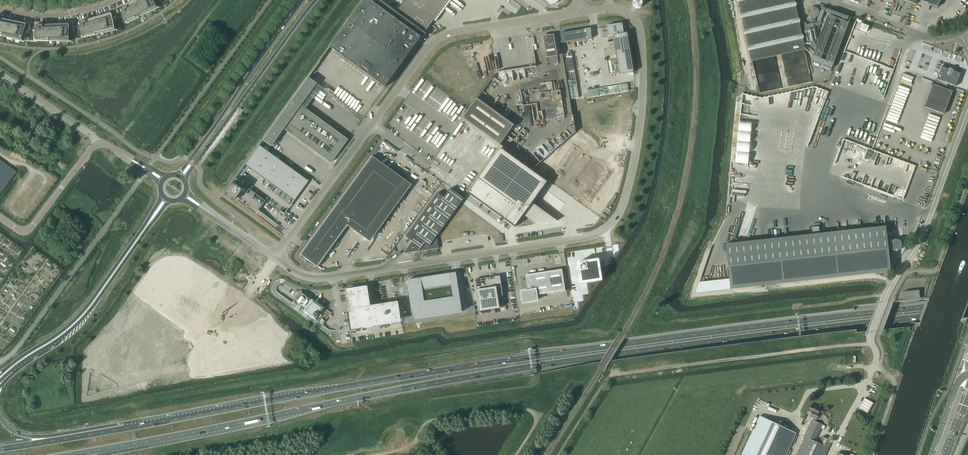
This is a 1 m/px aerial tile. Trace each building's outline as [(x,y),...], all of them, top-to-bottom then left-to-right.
[(125,22),(128,21),(129,22),(129,23),(138,18),(137,16),(155,7),(152,0),(139,0),(126,8),(125,7),(119,10),(121,13),(122,12),(123,13),(121,14),(125,22)] [(329,49),(379,85),(380,83),(385,87),(412,49),(421,37),(423,39),(427,34),(425,32),(434,20),(436,22),(436,21),(434,20),(448,0),(405,0),(396,11),(381,0),(365,0),(346,25),(330,47),(331,47),(329,49)] [(634,7),(635,7),(635,8),(636,8),(637,9),(638,9),(639,9),(639,8),(640,8),(641,8),(641,7),(642,7),(642,6),(643,6),(643,5),(643,4),(643,3),(643,2),(643,1),(642,0),(633,0),(633,1),(632,2),(632,3),(632,4),(632,5),(633,5),(633,6),(634,7)] [(751,61),(753,61),(760,93),(811,82),(804,49),(805,49),(801,29),(794,0),(738,0),(751,61)] [(815,7),(814,7),(813,7),(812,7),(811,7),(810,8),(809,8),(809,9),(808,9),(808,10),(808,11),(808,12),(807,12),(809,16),(810,16),(811,16),(811,17),(812,17),(812,18),(812,22),(815,21),(815,18),(816,17),(817,17),(818,16),(818,15),(819,14),(819,13),(819,12),(819,11),(819,10),(818,10),(818,9),(817,8),(816,8),(816,7),(815,7)] [(81,36),(84,35),(84,37),(95,35),(94,33),(114,29),(110,14),(110,15),(110,16),(106,17),(106,16),(85,22),(84,21),(78,23),(79,26),(80,25),(80,27),(79,27),(81,36)] [(836,18),(828,15),(811,61),(832,68),(848,23),(841,20),(826,61),(821,59),(836,18)] [(2,34),(21,40),(25,25),(24,25),(24,26),(20,26),(21,25),(0,20),(0,36),(1,36),(2,34)] [(806,22),(802,23),(807,44),(817,41),(815,30),(818,30),(821,22),(818,20),(817,22),(806,25),(806,22)] [(858,20),(856,27),(867,32),(870,24),(858,20)] [(612,25),(606,26),(608,36),(613,35),(617,58),(631,55),(627,32),(624,33),(622,23),(617,24),(617,25),(612,26),(612,25)] [(35,30),(34,39),(38,39),(38,41),(37,41),(48,41),(48,39),(68,40),(68,25),(68,26),(64,27),(64,26),(42,27),(41,25),(35,26),(35,29),(36,28),(36,30),(35,30)] [(584,29),(560,33),(562,43),(586,40),(584,29)] [(543,36),(546,58),(557,56),(554,34),(543,36)] [(960,73),(953,71),(953,70),(949,69),(941,66),(935,85),(933,84),(925,107),(943,114),(952,91),(946,89),(948,84),(956,86),(960,73)] [(308,78),(262,141),(263,141),(270,146),(279,134),(283,129),(330,163),(332,161),(339,151),(347,140),(305,109),(300,106),(300,105),(308,94),(316,84),(308,78)] [(560,89),(553,91),(555,101),(562,100),(560,89)] [(477,98),(463,118),(500,145),(514,125),(477,98)] [(308,181),(259,145),(245,165),(293,201),(298,194),(299,194),(301,191),(308,181)] [(501,148),(468,193),(515,227),(524,215),(536,224),(557,221),(532,203),(537,197),(543,188),(548,182),(501,148)] [(301,255),(300,256),(305,260),(306,259),(318,267),(337,241),(335,239),(337,237),(338,238),(340,236),(348,225),(364,237),(405,180),(373,156),(372,156),(301,255)] [(223,195),(232,202),(234,200),(255,215),(265,201),(235,179),(232,182),(231,183),(232,183),(223,195)] [(464,198),(451,188),(444,197),(438,192),(406,236),(412,241),(409,245),(410,246),(418,252),(421,248),(426,251),(427,250),(439,249),(437,236),(464,198)] [(734,243),(725,244),(729,279),(730,289),(755,286),(755,288),(762,288),(762,286),(891,271),(886,226),(820,234),(819,227),(812,227),(812,234),(745,242),(736,239),(735,239),(734,243)] [(598,260),(579,263),(582,283),(595,281),(597,280),(601,280),(601,275),(600,273),(598,260)] [(527,291),(524,292),(523,292),(524,292),(522,292),(522,294),(523,297),(522,297),(523,297),(523,300),(523,301),(523,302),(525,302),(528,302),(529,302),(532,301),(535,301),(537,300),(536,295),(538,295),(565,291),(562,269),(526,275),(528,288),(528,290),(528,291),(527,291)] [(450,273),(408,280),(414,320),(462,312),(458,284),(452,285),(450,273)] [(503,296),(500,276),(475,280),(480,309),(480,311),(500,308),(500,306),(498,296),(503,296)] [(398,302),(371,306),(367,286),(347,289),(351,312),(348,312),(351,331),(362,329),(362,328),(374,326),(373,322),(401,318),(398,302)] [(902,293),(903,299),(919,297),(919,291),(902,293)] [(313,303),(314,302),(301,292),(294,302),(298,305),(297,306),(299,307),(300,306),(305,311),(317,320),(324,311),(313,303)] [(859,409),(867,413),(873,403),(865,398),(859,409)] [(811,412),(809,416),(814,418),(813,420),(812,420),(804,437),(805,437),(797,454),(825,454),(832,441),(822,437),(819,444),(815,441),(822,425),(815,421),(816,419),(816,420),(818,415),(817,414),(820,408),(812,404),(809,411),(811,412)] [(785,424),(785,425),(784,425),(784,426),(784,427),(785,427),(784,428),(760,416),(759,416),(760,416),(742,454),(785,454),(795,433),(796,433),(785,428),(786,427),(787,427),(787,426),(787,425),(786,425),(786,424),(785,424)]
